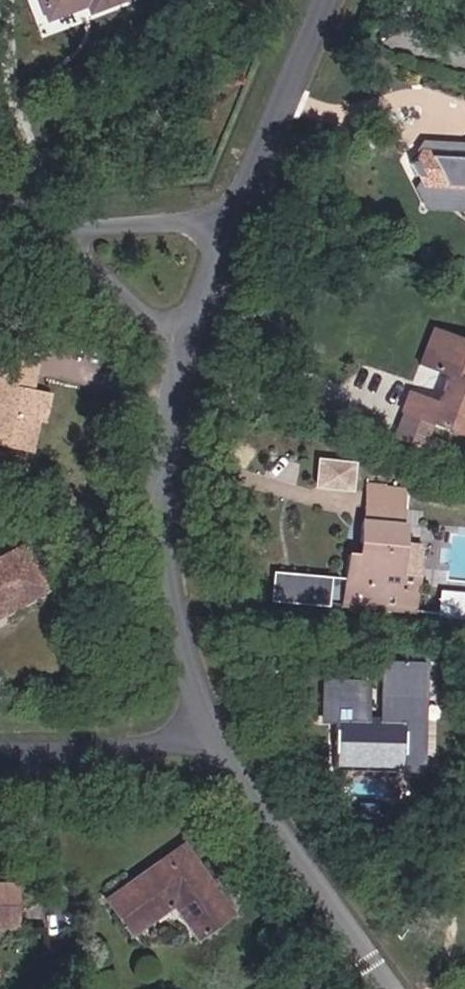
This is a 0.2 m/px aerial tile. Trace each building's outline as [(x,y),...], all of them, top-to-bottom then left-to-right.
[(110,0),(42,0),(47,13),(79,1),(82,9),(110,0)] [(425,143),(422,157),(421,172),(424,181),(419,188),(416,196),(418,215),(459,218),(463,204),(464,204),(464,146),(425,143)] [(424,363),(435,367),(445,335),(435,332),(424,363)] [(464,430),(464,340),(445,335),(435,367),(455,374),(446,402),(414,392),(408,412),(464,430)] [(29,423),(34,390),(26,389),(6,386),(8,369),(28,372),(30,352),(0,348),(0,446),(25,451),(29,423)] [(6,386),(26,389),(28,372),(8,369),(6,386)] [(29,423),(44,424),(48,392),(34,390),(29,423)] [(364,449),(333,445),(330,468),(362,472),(364,449)] [(379,469),(376,491),(411,496),(414,473),(379,469)] [(411,496),(376,491),(370,541),(378,542),(376,558),(368,556),(364,583),(371,583),(368,605),(418,611),(426,547),(405,545),(411,496)] [(49,586),(23,544),(0,556),(0,602),(1,601),(6,608),(49,586)] [(285,571),(283,599),(333,602),(335,575),(285,571)] [(447,601),(445,615),(464,617),(464,603),(447,601)] [(340,709),(320,709),(320,727),(339,727),(338,764),(366,765),(366,778),(369,782),(401,783),(405,779),(406,749),(411,744),(406,739),(407,722),(392,722),(384,714),(375,722),(364,721),(365,704),(340,703),(340,709)] [(210,922),(237,904),(187,838),(111,892),(136,926),(173,899),(183,911),(195,903),(210,922)] [(23,925),(21,879),(0,880),(0,926),(23,925)] [(198,931),(210,922),(195,903),(183,911),(198,931)]
